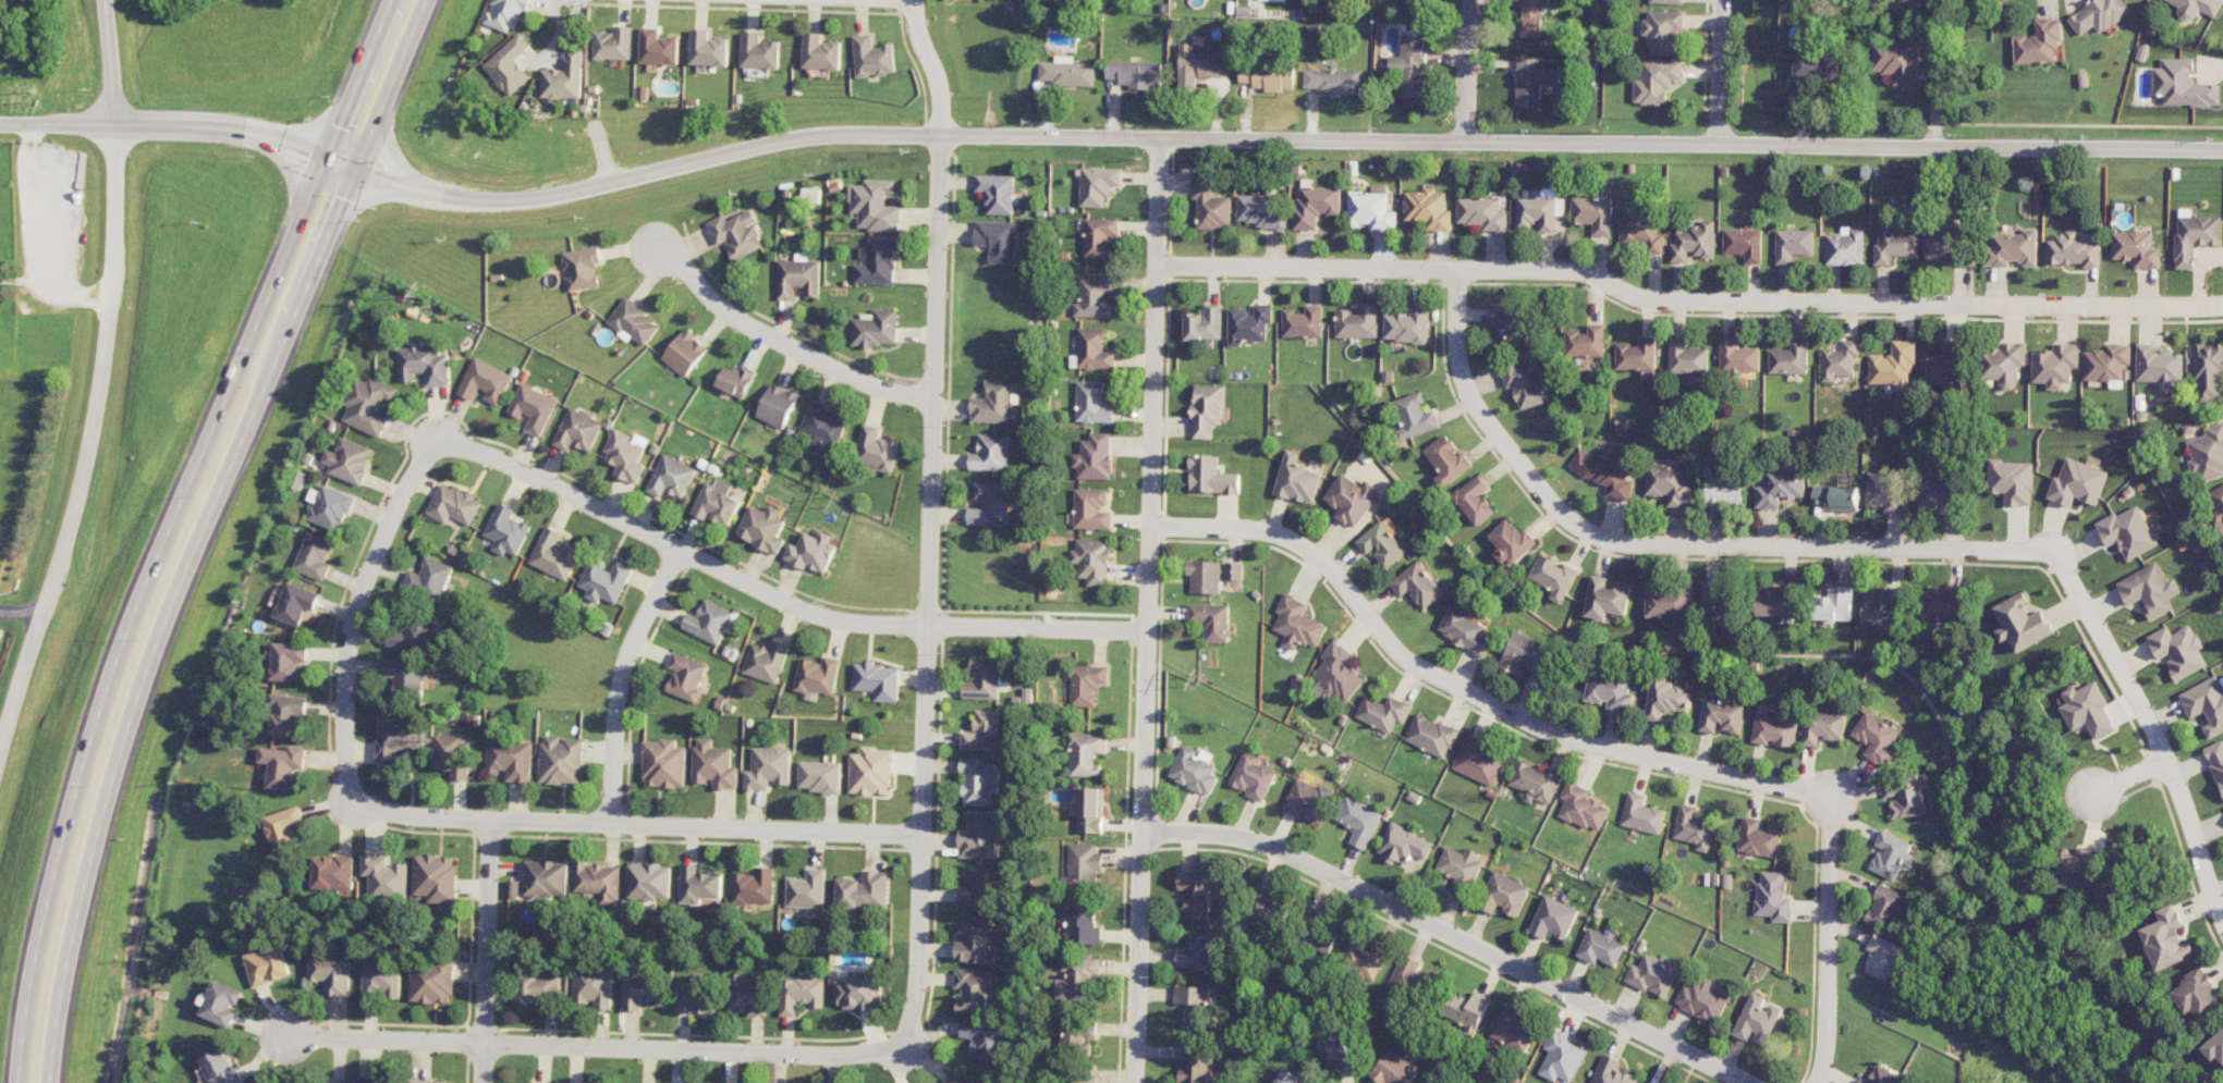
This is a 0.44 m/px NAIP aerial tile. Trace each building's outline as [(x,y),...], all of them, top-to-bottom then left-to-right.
[(484,23),(514,35),(528,0),(493,0),(484,23)] [(1543,37),(1544,0),(1523,0),(1522,37),(1543,37)] [(2132,12),(2124,0),(2095,0),(2068,19),(2080,36),(2095,26),(2100,34),(2132,12)] [(2180,8),(2176,16),(2191,24),(2199,9),(2215,18),(2222,4),(2222,1),(2222,0),(2166,0),(2180,8)] [(1684,11),(1648,10),(1648,19),(1643,19),(1642,36),(1649,36),(1649,53),(1682,55),(1684,11)] [(2014,36),(2015,64),(2061,62),(2059,18),(2035,19),(2036,35),(2014,36)] [(593,59),(631,60),(632,27),(613,26),(613,32),(594,31),(593,59)] [(640,63),(679,64),(679,37),(659,36),(660,28),(641,27),(640,63)] [(728,66),(728,38),(709,38),(709,30),(691,29),(690,65),(728,66)] [(531,45),(519,32),(483,67),(511,97),(531,77),(515,60),(531,45)] [(780,41),(761,41),(761,32),(742,32),(741,67),(779,69),(780,41)] [(841,70),(842,42),(822,41),(822,33),(803,33),(802,69),(841,70)] [(856,76),(895,75),(894,45),(873,46),(872,34),(854,35),(856,76)] [(1426,37),(1401,37),(1401,56),(1390,56),(1390,73),(1400,73),(1400,96),(1425,96),(1426,37)] [(1893,85),(1919,86),(1920,38),(1872,37),(1872,73),(1893,73),(1893,85)] [(1196,77),(1220,77),(1221,53),(1191,52),(1192,43),(1180,43),(1179,88),(1196,89),(1196,77)] [(583,49),(565,49),(565,70),(541,69),(541,98),(581,99),(583,49)] [(1795,77),(1839,78),(1840,55),(1795,54),(1795,77)] [(1095,86),(1095,63),(1074,63),(1074,56),(1055,56),(1055,62),(1040,62),(1039,80),(1053,80),(1053,85),(1095,86)] [(1517,107),(1541,108),(1541,92),(1565,92),(1565,79),(1559,79),(1559,58),(1517,58),(1517,107)] [(2220,84),(2193,84),(2193,58),(2161,58),(2161,68),(2154,68),(2154,94),(2165,94),(2165,105),(2220,105),(2220,84)] [(1670,104),(1669,80),(1683,80),(1683,60),(1642,60),(1642,79),(1634,79),(1634,104),(1670,104)] [(1106,79),(1120,79),(1120,87),(1161,88),(1162,62),(1107,61),(1106,79)] [(1294,90),(1294,62),(1239,62),(1239,83),(1253,83),(1253,90),(1294,90)] [(1303,88),(1319,88),(1319,94),(1360,95),(1360,71),(1304,70),(1303,88)] [(1081,207),(1105,207),(1106,197),(1111,197),(1111,187),(1122,187),(1122,168),(1082,167),(1081,207)] [(1198,228),(1232,228),(1232,197),(1213,196),(1214,174),(1193,173),(1193,199),(1199,199),(1198,228)] [(1015,215),(1016,175),(976,174),(975,191),(987,192),(986,214),(1015,215)] [(850,185),(849,213),(858,213),(858,229),(900,230),(901,206),(886,205),(886,193),(895,193),(895,180),(864,179),(864,185),(850,185)] [(1405,192),(1404,220),(1428,221),(1427,230),(1451,231),(1452,210),(1446,210),(1447,192),(1435,191),(1435,184),(1423,184),(1423,192),(1405,192)] [(1340,215),(1341,188),(1297,187),(1296,229),(1318,230),(1319,215),(1340,215)] [(1348,193),(1348,225),(1370,225),(1370,230),(1396,230),(1396,211),(1389,211),(1389,193),(1348,193)] [(1286,229),(1287,196),(1239,195),(1238,221),(1257,222),(1257,228),(1286,229)] [(1458,223),(1483,224),(1483,231),(1507,232),(1508,210),(1500,210),(1501,198),(1458,197),(1458,223)] [(1564,197),(1517,197),(1517,229),(1537,229),(1537,232),(1556,232),(1555,215),(1565,215),(1564,197)] [(1593,236),(1611,236),(1612,198),(1572,197),(1571,224),(1593,224),(1593,236)] [(717,246),(725,243),(734,262),(766,246),(749,210),(727,221),(724,214),(706,223),(717,246)] [(1621,217),(1620,245),(1649,246),(1649,254),(1663,254),(1664,217),(1621,217)] [(2220,246),(2221,218),(2177,217),(2176,269),(2195,269),(2195,245),(2220,246)] [(1085,258),(1116,258),(1116,236),(1120,236),(1120,219),(1086,218),(1085,258)] [(1713,256),(1714,220),(1701,220),(1701,227),(1690,227),(1690,232),(1676,232),(1676,243),(1670,243),(1670,262),(1688,263),(1688,256),(1713,256)] [(991,263),(1017,264),(1018,222),(976,221),(976,245),(991,245),(991,263)] [(1927,226),(1926,257),(1952,258),(1952,265),(1970,266),(1971,228),(1927,226)] [(1865,228),(1841,227),(1841,234),(1826,234),(1825,265),(1864,265),(1865,228)] [(1918,256),(1919,228),(1880,227),(1879,243),(1875,243),(1874,265),(1891,266),(1891,256),(1918,256)] [(1723,253),(1744,254),(1744,264),(1761,264),(1762,229),(1723,229),(1723,253)] [(1814,254),(1814,229),(1775,230),(1775,265),(1792,264),(1792,254),(1814,254)] [(2037,266),(2037,229),(2022,229),(2022,234),(1987,234),(1987,267),(2009,267),(2009,260),(2023,260),(2023,266),(2037,266)] [(2160,268),(2160,248),(2151,247),(2151,232),(2113,231),(2112,259),(2135,260),(2134,268),(2160,268)] [(2047,264),(2081,264),(2081,268),(2100,268),(2100,240),(2076,239),(2076,232),(2056,232),(2056,240),(2047,240),(2047,264)] [(855,283),(894,284),(895,251),(900,251),(900,239),(868,238),(868,247),(861,247),(860,262),(855,262),(855,283)] [(562,253),(570,292),(600,285),(596,265),(603,264),(599,245),(562,253)] [(820,261),(778,260),(777,300),(795,300),(795,287),(804,287),(804,295),(820,295),(820,261)] [(1111,317),(1111,293),(1118,293),(1118,273),(1098,273),(1098,278),(1081,278),(1080,304),(1075,304),(1074,317),(1111,317)] [(606,324),(629,340),(631,337),(645,347),(661,323),(625,298),(606,324)] [(1493,304),(1493,325),(1498,325),(1498,337),(1527,337),(1526,303),(1493,304)] [(1222,339),(1222,304),(1204,304),(1205,313),(1185,313),(1185,340),(1222,339)] [(1228,346),(1243,347),(1243,341),(1267,341),(1267,324),(1273,324),(1273,304),(1254,304),(1253,309),(1229,309),(1228,346)] [(1283,310),(1283,337),(1323,338),(1323,305),(1305,305),(1305,310),(1283,310)] [(1336,310),(1336,338),(1379,337),(1378,305),(1358,305),(1358,309),(1336,310)] [(1428,342),(1429,306),(1412,306),(1411,314),(1386,313),(1385,341),(1428,342)] [(874,319),(852,319),(852,345),(897,346),(898,309),(874,309),(874,319)] [(1606,357),(1606,325),(1589,324),(1588,331),(1567,331),(1566,356),(1606,357)] [(709,348),(685,328),(661,358),(685,377),(709,348)] [(1070,370),(1116,368),(1115,351),(1105,351),(1105,328),(1078,329),(1078,355),(1070,356),(1070,370)] [(1656,370),(1657,337),(1639,337),(1639,344),(1617,344),(1617,369),(1656,370)] [(1671,338),(1670,373),(1708,374),(1709,348),(1687,348),(1687,339),(1671,338)] [(1759,348),(1738,348),(1738,338),(1720,338),(1720,372),(1760,371),(1759,348)] [(1807,374),(1807,339),(1790,339),(1790,349),(1768,349),(1768,373),(1807,374)] [(399,382),(415,381),(415,373),(425,373),(425,387),(451,386),(449,354),(441,354),(440,345),(423,345),(423,340),(408,340),(408,348),(398,348),(399,382)] [(1854,376),(1854,356),(1859,356),(1859,340),(1841,340),(1841,349),(1822,349),(1821,382),(1835,382),(1835,376),(1854,376)] [(1912,384),(1913,364),(1916,364),(1916,340),(1892,340),(1892,355),(1869,355),(1869,383),(1912,384)] [(1923,356),(1923,383),(1946,383),(1946,392),(1968,392),(1968,340),(1942,340),(1942,356),(1923,356)] [(2027,345),(1986,343),(1984,379),(2002,380),(2001,389),(2018,390),(2019,365),(2027,366),(2027,345)] [(2033,382),(2047,383),(2047,389),(2063,390),(2063,383),(2071,383),(2072,367),(2079,368),(2079,344),(2054,343),(2054,350),(2043,350),(2043,353),(2033,353),(2033,382)] [(2085,380),(2110,380),(2110,388),(2123,388),(2124,364),(2131,364),(2131,344),(2106,343),(2106,350),(2085,350),(2085,380)] [(2137,381),(2159,381),(2159,389),(2183,389),(2184,354),(2160,354),(2160,344),(2137,344),(2137,381)] [(2196,399),(2222,399),(2221,370),(2222,370),(2222,344),(2195,345),(2196,399)] [(473,401),(479,388),(488,391),(484,399),(499,405),(513,375),(475,357),(458,394),(473,401)] [(1507,389),(1514,387),(1521,410),(1550,401),(1538,359),(1501,370),(1507,389)] [(726,365),(716,386),(744,399),(757,371),(742,364),(739,371),(726,365)] [(382,437),(391,414),(380,410),(385,398),(393,401),(398,388),(369,377),(368,381),(354,376),(344,403),(349,405),(343,422),(382,437)] [(971,398),(971,423),(1013,422),(1013,380),(987,381),(987,398),(971,398)] [(1114,423),(1114,405),(1104,405),(1105,381),(1077,381),(1076,422),(1114,423)] [(755,416),(783,429),(799,395),(771,382),(755,416)] [(509,413),(521,418),(523,412),(532,416),(525,431),(542,437),(558,399),(521,383),(509,413)] [(1193,439),(1212,439),(1212,425),(1224,424),(1224,385),(1193,385),(1193,439)] [(1402,441),(1442,427),(1436,410),(1427,414),(1423,404),(1427,403),(1423,391),(1397,400),(1405,427),(1398,429),(1402,441)] [(799,433),(822,442),(823,441),(837,447),(848,419),(810,404),(799,433)] [(603,422),(570,407),(553,445),(568,451),(571,444),(590,452),(603,422)] [(2193,460),(2189,461),(2195,483),(2222,476),(2222,422),(2205,427),(2207,435),(2188,440),(2193,460)] [(899,441),(878,437),(880,427),(862,424),(855,463),(894,471),(899,441)] [(649,439),(636,434),(634,437),(615,429),(602,459),(617,465),(613,474),(638,484),(646,465),(639,462),(649,439)] [(1111,432),(1089,433),(1089,439),(1080,439),(1081,454),(1072,454),(1072,468),(1076,468),(1077,480),(1111,479),(1111,432)] [(969,470),(1009,471),(1010,434),(979,434),(978,453),(969,452),(969,470)] [(1465,452),(1462,454),(1447,434),(1425,450),(1443,474),(1437,478),(1444,489),(1475,466),(1465,452)] [(374,449),(341,437),(335,452),(327,449),(322,462),(331,465),(328,473),(360,485),(374,449)] [(1274,494),(1314,504),(1322,472),(1297,465),(1300,453),(1285,449),(1274,494)] [(1631,501),(1634,481),(1626,480),(1629,459),(1576,451),(1572,475),(1608,481),(1606,497),(1631,501)] [(646,491),(661,498),(665,490),(683,498),(697,469),(664,454),(646,491)] [(1240,473),(1218,473),(1218,456),(1190,455),(1189,492),(1239,493),(1240,473)] [(2048,500),(2072,507),(2075,499),(2098,506),(2109,470),(2066,458),(2060,477),(2055,475),(2048,500)] [(2033,461),(1989,461),(1989,493),(2006,493),(2006,506),(2033,506),(2033,461)] [(1668,496),(1668,505),(1693,505),(1693,481),(1684,481),(1684,465),(1646,465),(1645,496),(1668,496)] [(1755,509),(1780,509),(1780,498),(1805,498),(1805,468),(1762,468),(1762,485),(1755,485),(1755,509)] [(1363,487),(1342,472),(1323,499),(1338,510),(1334,515),(1354,530),(1382,492),(1368,482),(1363,487)] [(1485,494),(1492,488),(1481,474),(1454,495),(1478,527),(1498,512),(1485,494)] [(1920,506),(1959,514),(1965,483),(1926,475),(1920,506)] [(1707,476),(1706,505),(1743,506),(1743,477),(1707,476)] [(692,512),(729,529),(742,501),(728,495),(732,487),(708,477),(692,512)] [(483,501),(441,482),(427,514),(447,523),(450,516),(471,526),(483,501)] [(1008,526),(1010,484),(975,482),(975,498),(983,498),(983,508),(968,507),(967,525),(1008,526)] [(354,497),(323,484),(320,491),(312,488),(307,500),(314,502),(307,519),(340,532),(354,497)] [(1859,511),(1859,486),(1814,485),(1813,504),(1831,505),(1831,511),(1859,511)] [(2222,534),(2222,485),(2204,494),(2222,534)] [(1111,529),(1111,512),(1106,512),(1106,489),(1074,489),(1074,528),(1111,529)] [(512,518),(515,508),(497,502),(485,536),(496,540),(492,551),(506,555),(507,552),(519,556),(530,524),(512,518)] [(736,537),(778,554),(784,539),(779,537),(785,521),(779,518),(782,510),(770,505),(767,511),(750,504),(736,537)] [(2097,525),(2108,546),(2117,542),(2127,561),(2159,545),(2138,504),(2097,525)] [(1489,536),(1501,548),(1494,554),(1511,571),(1538,545),(1510,516),(1489,536)] [(1355,541),(1367,556),(1372,552),(1385,569),(1408,552),(1382,520),(1355,541)] [(567,580),(581,550),(567,543),(564,551),(555,546),(562,532),(546,525),(529,563),(567,580)] [(825,574),(839,541),(820,532),(818,538),(804,531),(797,546),(790,543),(783,559),(806,569),(807,566),(825,574)] [(294,568),(325,581),(332,562),(327,560),(335,542),(308,532),(294,568)] [(1087,585),(1109,586),(1110,539),(1076,539),(1076,549),(1072,549),(1071,577),(1087,578),(1087,585)] [(1564,604),(1581,570),(1564,561),(1563,563),(1542,553),(1530,577),(1555,589),(1551,598),(1564,604)] [(454,566),(427,556),(420,573),(410,570),(402,590),(439,604),(454,566)] [(633,567),(614,559),(611,565),(592,556),(578,586),(588,590),(585,596),(599,603),(601,597),(616,604),(633,567)] [(1423,610),(1444,594),(1419,560),(1390,583),(1401,597),(1409,590),(1423,610)] [(1190,575),(1190,593),(1219,594),(1220,562),(1186,561),(1186,575),(1190,575)] [(1242,580),(1242,562),(1224,562),(1223,580),(1242,580)] [(2116,582),(2128,606),(2142,600),(2151,620),(2174,609),(2168,598),(2181,592),(2174,578),(2167,581),(2158,562),(2116,582)] [(1586,616),(1607,620),(1608,612),(1627,615),(1633,587),(1610,583),(1611,578),(1593,575),(1586,616)] [(322,593),(289,581),(275,617),(301,626),(308,609),(315,611),(322,593)] [(1736,622),(1737,584),(1705,583),(1704,621),(1736,622)] [(1691,617),(1692,587),(1676,587),(1676,593),(1660,593),(1660,586),(1648,585),(1648,617),(1666,617),(1666,625),(1677,626),(1677,617),(1691,617)] [(1853,620),(1854,585),(1830,585),(1829,597),(1823,596),(1823,606),(1815,606),(1815,619),(1853,620)] [(1758,615),(1800,617),(1801,588),(1768,587),(1768,594),(1759,593),(1758,615)] [(1865,599),(1864,623),(1905,625),(1907,588),(1889,588),(1889,600),(1865,599)] [(1966,589),(1925,588),(1924,619),(1966,620),(1966,589)] [(1995,607),(2005,627),(1997,631),(2003,643),(2011,639),(2017,652),(2055,634),(2043,609),(2031,615),(2026,605),(2031,603),(2025,592),(1995,607)] [(1326,625),(1302,615),(1307,603),(1283,593),(1275,612),(1278,614),(1272,630),(1284,635),(1280,645),(1294,651),(1298,641),(1316,649),(1326,625)] [(719,645),(734,612),(705,599),(697,615),(688,611),(681,628),(719,645)] [(1203,642),(1227,643),(1228,604),(1188,603),(1188,621),(1203,621),(1203,642)] [(1437,633),(1485,656),(1494,638),(1484,634),(1489,625),(1449,606),(1437,633)] [(437,623),(397,613),(389,644),(429,654),(437,623)] [(2207,666),(2199,650),(2203,648),(2191,624),(2172,634),(2168,626),(2146,637),(2159,662),(2164,659),(2176,682),(2207,666)] [(1546,643),(1515,630),(1500,667),(1517,675),(1522,665),(1534,670),(1546,643)] [(790,645),(773,639),(771,648),(753,642),(743,673),(777,684),(790,645)] [(1365,679),(1348,664),(1355,656),(1334,639),(1320,657),(1324,661),(1313,675),(1319,680),(1312,688),(1321,696),(1326,690),(1344,705),(1365,679)] [(309,662),(309,644),(274,643),(272,681),(300,682),(300,662),(309,662)] [(666,691),(694,703),(709,665),(673,651),(667,667),(674,670),(666,691)] [(794,688),(833,696),(841,659),(824,655),(822,663),(800,658),(794,688)] [(427,681),(428,661),(385,659),(384,677),(396,677),(395,696),(422,697),(423,680),(427,681)] [(963,698),(999,699),(999,690),(1008,690),(1009,674),(1001,674),(1001,660),(971,659),(970,681),(963,681),(963,698)] [(854,663),(853,690),(874,691),(874,701),(898,702),(899,665),(854,663)] [(1108,666),(1071,665),(1070,707),(1096,707),(1096,683),(1107,684),(1108,666)] [(1584,700),(1607,705),(1606,709),(1630,714),(1634,695),(1629,694),(1633,679),(1591,669),(1584,700)] [(2190,719),(2205,712),(2210,723),(2203,726),(2209,739),(2222,732),(2222,687),(2217,675),(2178,694),(2190,719)] [(1651,679),(1645,720),(1661,722),(1663,710),(1689,714),(1693,686),(1651,679)] [(2074,732),(2088,724),(2097,739),(2117,729),(2105,706),(2109,704),(2097,681),(2078,690),(2076,686),(2063,693),(2069,703),(2061,707),(2074,732)] [(1031,703),(1032,688),(1023,688),(1022,702),(1031,703)] [(300,737),(301,717),(306,717),(308,696),(272,694),(270,735),(300,737)] [(1354,717),(1390,734),(1395,721),(1402,724),(1411,706),(1389,695),(1384,705),(1364,696),(1354,717)] [(1698,730),(1716,734),(1717,729),(1739,734),(1746,705),(1706,696),(1698,730)] [(999,710),(974,710),(974,732),(961,732),(961,750),(998,750),(999,710)] [(1847,715),(1805,710),(1801,745),(1818,747),(1819,737),(1844,740),(1847,715)] [(1900,732),(1867,710),(1851,735),(1869,746),(1864,754),(1885,768),(1897,750),(1891,747),(1900,732)] [(1445,759),(1458,731),(1416,712),(1403,740),(1445,759)] [(1794,748),(1799,719),(1756,712),(1752,742),(1771,746),(1771,745),(1794,748)] [(378,720),(378,766),(398,766),(398,751),(423,751),(423,731),(416,731),(417,720),(378,720)] [(1106,734),(1070,733),(1069,776),(1100,777),(1101,764),(1095,764),(1095,754),(1106,754),(1106,734)] [(471,736),(437,735),(436,769),(452,769),(452,780),(469,780),(471,736)] [(1451,768),(1493,787),(1508,755),(1466,735),(1451,768)] [(540,783),(582,783),(583,737),(541,736),(540,783)] [(713,789),(737,789),(738,767),(731,767),(732,748),(712,747),(712,739),(694,738),(693,782),(713,783),(713,789)] [(643,740),(643,787),(685,787),(685,747),(676,747),(676,740),(643,740)] [(2204,748),(2222,796),(2222,740),(2204,748)] [(532,742),(488,741),(488,771),(507,772),(507,782),(531,782),(532,742)] [(1168,777),(1210,796),(1218,777),(1212,775),(1216,766),(1210,763),(1213,756),(1183,742),(1168,777)] [(268,789),(294,790),(295,768),(305,769),(306,747),(289,746),(289,749),(260,748),(259,762),(269,763),(268,789)] [(745,790),(768,791),(769,783),(790,784),(791,748),(752,747),(752,770),(745,770),(745,790)] [(849,793),(891,794),(893,748),(862,747),(862,754),(850,753),(849,793)] [(1228,786),(1263,802),(1279,769),(1243,753),(1228,786)] [(993,805),(993,794),(998,794),(999,763),(984,763),(984,758),(962,758),(961,805),(993,805)] [(1549,807),(1561,776),(1517,760),(1507,785),(1526,792),(1524,797),(1549,807)] [(798,791),(840,792),(841,762),(799,761),(798,791)] [(1892,820),(1931,813),(1925,775),(1883,781),(1886,800),(1888,800),(1892,820)] [(1283,810),(1319,824),(1332,791),(1296,777),(1283,810)] [(1558,816),(1600,833),(1610,807),(1588,798),(1591,790),(1568,780),(1561,797),(1565,799),(1558,816)] [(1102,833),(1104,788),(1078,788),(1077,832),(1102,833)] [(1620,824),(1660,835),(1666,810),(1643,804),(1646,795),(1628,791),(1620,824)] [(1383,811),(1346,796),(1336,821),(1354,828),(1348,843),(1367,850),(1383,811)] [(1696,843),(1695,850),(1709,853),(1715,821),(1694,816),(1696,806),(1679,803),(1672,838),(1696,843)] [(265,817),(277,854),(301,846),(294,826),(305,822),(300,805),(265,817)] [(997,811),(968,810),(968,832),(959,832),(959,857),(996,858),(996,835),(1005,835),(1006,819),(997,819),(997,811)] [(1781,834),(1758,830),(1761,819),(1742,816),(1737,851),(1777,858),(1781,834)] [(1426,860),(1433,840),(1389,824),(1378,855),(1407,865),(1411,854),(1426,860)] [(1896,880),(1902,865),(1910,868),(1919,846),(1881,830),(1874,847),(1877,848),(1869,869),(1896,880)] [(1102,852),(1097,852),(1097,844),(1068,843),(1067,885),(1097,885),(1097,872),(1102,872),(1102,852)] [(1436,871),(1454,877),(1448,893),(1468,899),(1483,854),(1465,848),(1464,852),(1445,845),(1436,871)] [(2095,893),(2102,852),(2080,848),(2079,853),(2061,849),(2054,886),(2095,893)] [(353,889),(354,856),(336,855),(336,857),(314,856),(313,888),(353,889)] [(408,865),(387,864),(387,857),(363,856),(363,875),(370,876),(370,899),(408,899),(408,865)] [(456,903),(457,856),(415,856),(414,895),(428,895),(428,903),(456,903)] [(574,892),(601,893),(600,903),(619,903),(620,865),(586,865),(586,861),(575,860),(574,892)] [(525,897),(567,897),(568,861),(525,861),(525,897)] [(671,865),(628,864),(628,900),(671,900),(671,865)] [(680,904),(701,904),(701,899),(722,899),(723,873),(699,872),(699,865),(681,864),(680,904)] [(773,903),(774,867),(755,867),(755,874),(733,874),(733,902),(773,903)] [(825,908),(826,869),(807,868),(807,878),(787,878),(787,907),(825,908)] [(1002,870),(969,869),(968,887),(958,887),(957,904),(989,905),(989,891),(1002,892),(1002,870)] [(837,908),(888,907),(888,871),(862,871),(862,879),(837,879),(837,908)] [(1209,918),(1209,890),(1205,890),(1205,872),(1179,871),(1178,891),(1186,891),(1185,918),(1209,918)] [(1531,886),(1493,871),(1478,907),(1494,914),(1496,907),(1518,916),(1531,886)] [(1786,872),(1761,871),(1761,882),(1755,882),(1754,915),(1772,916),(1771,922),(1791,923),(1791,898),(1785,898),(1786,872)] [(1904,918),(1911,906),(1904,903),(1907,896),(1883,883),(1862,919),(1887,933),(1898,915),(1904,918)] [(1282,890),(1258,889),(1257,925),(1280,926),(1282,890)] [(1579,909),(1545,895),(1529,932),(1546,939),(1549,932),(1567,940),(1579,909)] [(1100,945),(1101,927),(1095,927),(1096,904),(1059,903),(1058,919),(1066,919),(1065,944),(1100,945)] [(2141,929),(2156,971),(2196,956),(2191,941),(2184,943),(2179,928),(2184,927),(2175,903),(2157,910),(2161,921),(2141,929)] [(993,917),(964,917),(963,941),(956,941),(956,961),(995,962),(996,931),(992,931),(993,917)] [(1305,947),(1331,954),(1336,934),(1311,927),(1305,947)] [(1596,964),(1597,960),(1617,967),(1626,942),(1587,929),(1577,957),(1596,964)] [(1863,971),(1894,984),(1910,948),(1874,933),(1867,949),(1872,952),(1863,971)] [(1176,949),(1175,966),(1211,967),(1212,937),(1191,936),(1190,949),(1176,949)] [(1371,950),(1351,940),(1339,963),(1375,981),(1391,948),(1376,940),(1371,950)] [(254,986),(292,977),(284,945),(246,954),(254,986)] [(1416,971),(1421,962),(1403,953),(1387,986),(1417,1001),(1429,977),(1416,971)] [(1623,980),(1665,999),(1676,975),(1656,966),(1659,959),(1645,953),(1638,967),(1631,964),(1623,980)] [(326,997),(351,997),(352,956),(311,955),(310,981),(327,981),(326,997)] [(1100,958),(1060,958),(1060,976),(1056,976),(1056,1000),(1090,1000),(1090,977),(1100,977),(1100,958)] [(400,997),(400,960),(364,959),(364,996),(400,997)] [(454,1002),(453,960),(412,961),(412,1002),(454,1002)] [(2169,990),(2193,1024),(2222,1003),(2212,987),(2215,985),(2203,967),(2169,990)] [(575,1002),(595,1002),(595,1009),(612,1010),(613,969),(575,969),(575,1002)] [(959,1013),(989,1014),(990,971),(955,970),(954,988),(959,988),(959,1013)] [(882,1008),(881,979),(867,979),(866,971),(857,971),(857,976),(843,976),(843,980),(834,980),(835,1005),(845,1004),(845,1009),(882,1008)] [(765,980),(745,980),(744,973),(729,973),(730,1014),(765,1013),(765,980)] [(561,974),(519,975),(520,1003),(538,1003),(538,999),(561,999),(561,974)] [(641,1011),(642,1004),(664,1005),(665,975),(624,974),(623,1010),(641,1011)] [(1673,1006),(1716,1026),(1733,991),(1697,974),(1690,988),(1683,985),(1673,1006)] [(712,1014),(714,977),(691,976),(691,981),(679,981),(677,1012),(712,1014)] [(201,1015),(231,1028),(239,1009),(238,1008),(245,992),(216,979),(201,1015)] [(797,1017),(798,1003),(811,1003),(811,1008),(823,1008),(824,979),(781,979),(781,1016),(797,1017)] [(1185,1028),(1207,1028),(1208,987),(1175,986),(1174,1003),(1185,1004),(1185,1028)] [(1476,1031),(1492,999),(1475,992),(1470,1001),(1450,991),(1439,1013),(1476,1031)] [(1734,1036),(1750,1042),(1751,1040),(1768,1046),(1782,1008),(1767,1002),(1768,997),(1749,991),(1734,1036)] [(1526,1052),(1537,1029),(1521,1021),(1525,1013),(1505,1003),(1490,1035),(1526,1052)] [(1096,1039),(1096,1020),(1062,1019),(1060,1055),(1084,1056),(1085,1038),(1096,1039)] [(972,1062),(1004,1063),(1005,1023),(961,1021),(961,1038),(973,1038),(972,1062)] [(1549,1050),(1538,1073),(1556,1082),(1558,1076),(1571,1082),(1589,1045),(1577,1039),(1577,1040),(1553,1028),(1543,1048),(1549,1050)] [(2213,1061),(2219,1057),(2222,1062),(2222,1030),(2202,1047),(2213,1061)] [(1352,1067),(1350,1033),(1321,1034),(1322,1068),(1352,1067)] [(212,1082),(241,1082),(243,1082),(227,1047),(201,1059),(212,1082)] [(1387,1082),(1410,1082),(1420,1070),(1392,1047),(1369,1075),(1380,1082),(1385,1082),(1386,1082),(1387,1082)] [(1638,1078),(1617,1070),(1621,1060),(1603,1053),(1591,1082),(1636,1082),(1638,1078)] [(1902,1075),(1875,1065),(1868,1082),(1859,1079),(1857,1082),(1899,1082),(1902,1075)] [(1301,1076),(1283,1067),(1275,1082),(1297,1082),(1301,1076)] [(954,1069),(945,1082),(976,1082),(954,1069)]
